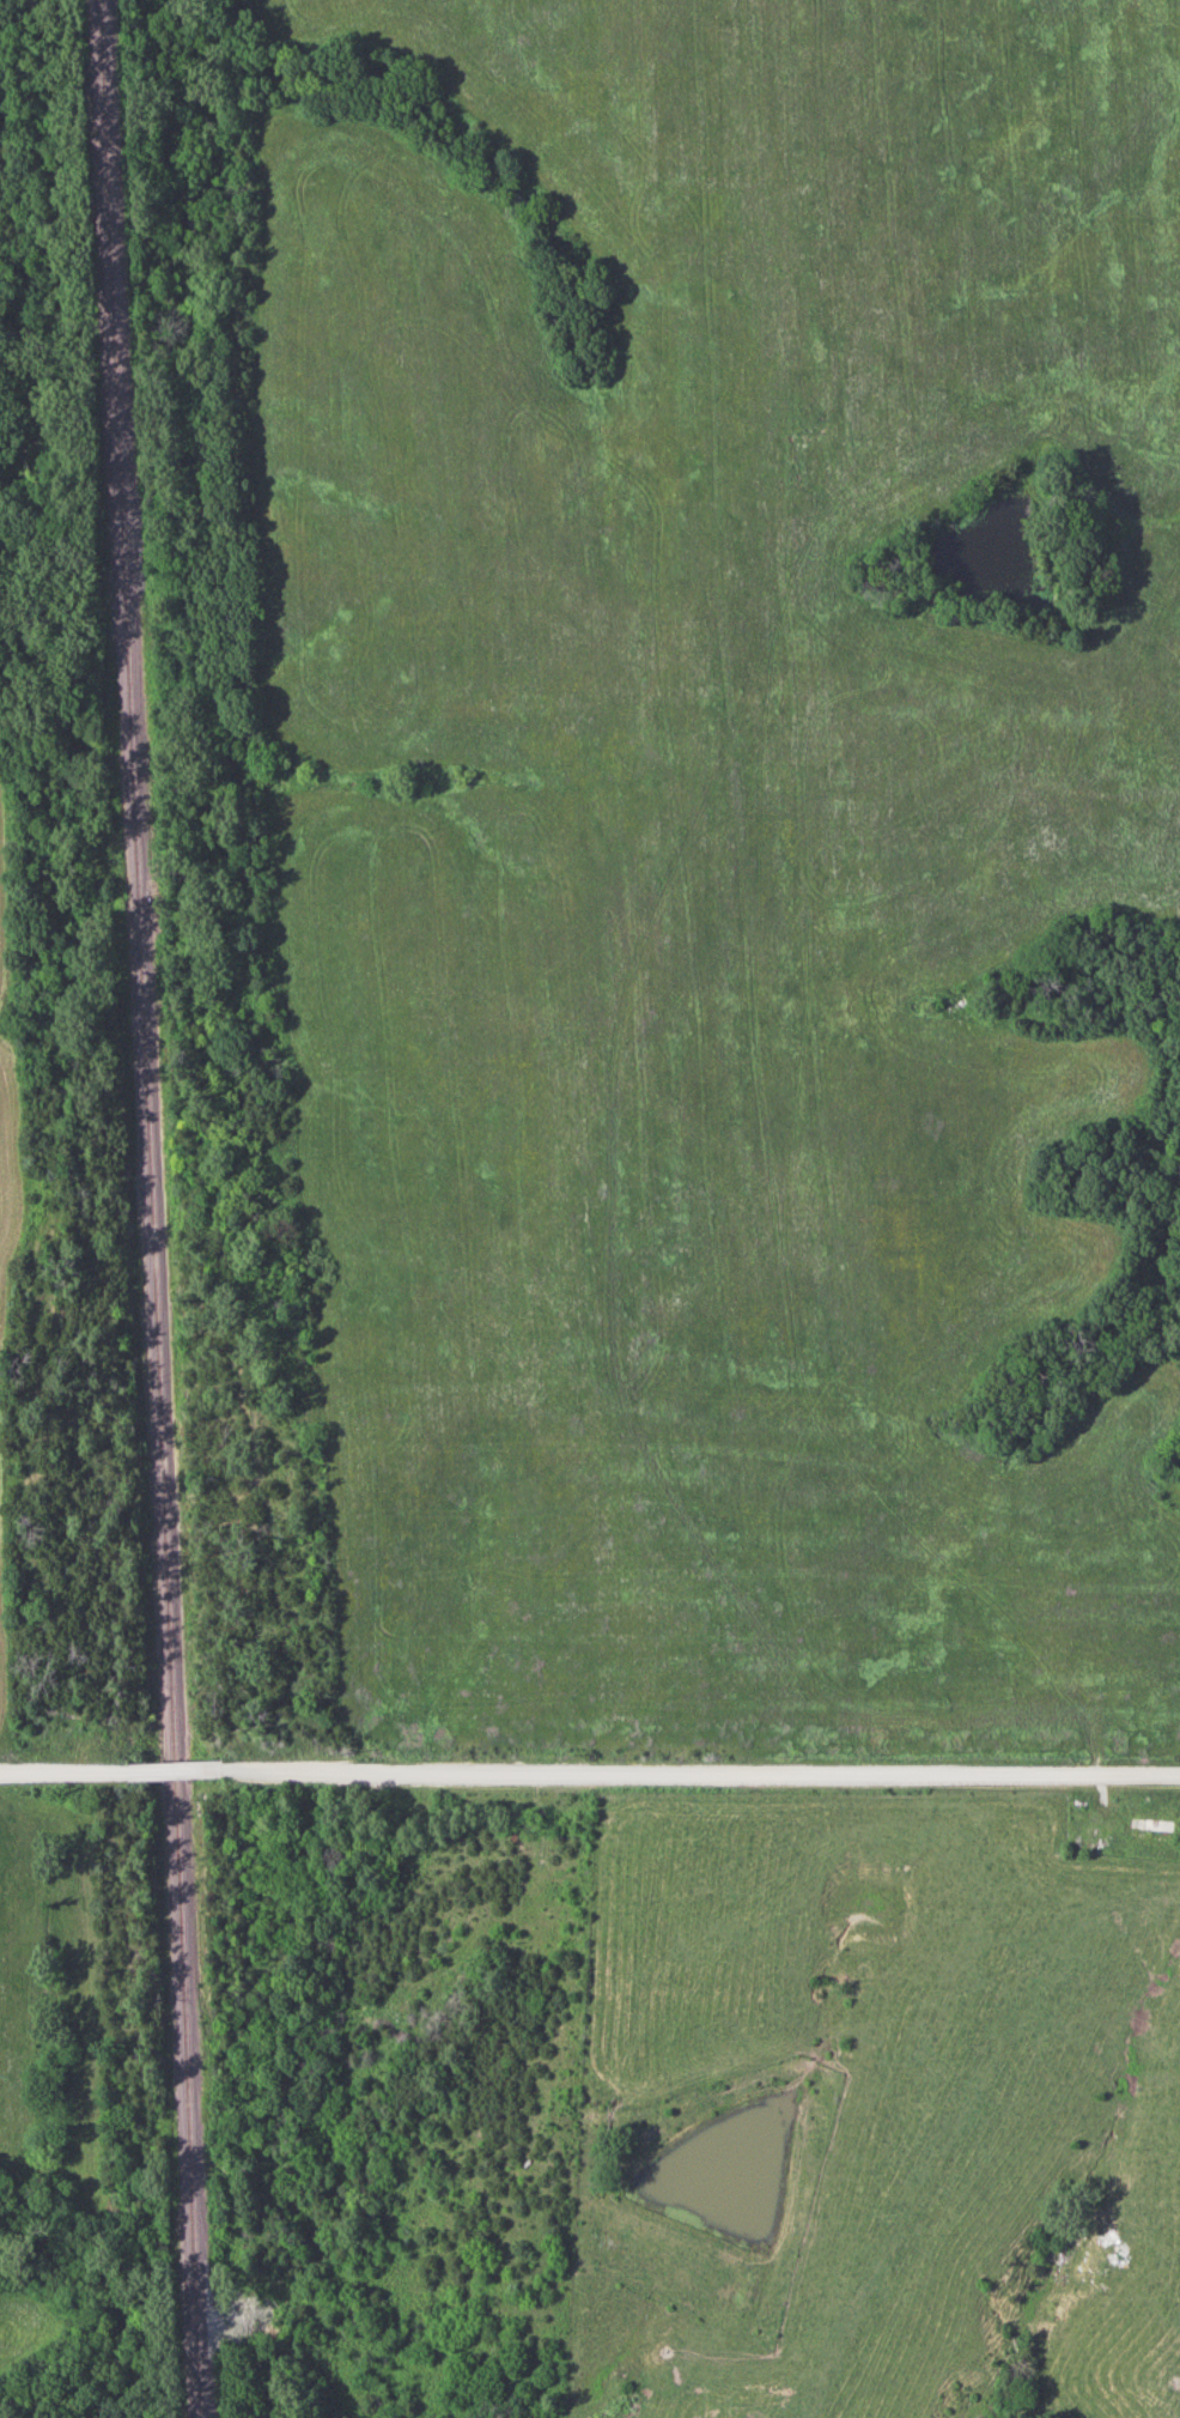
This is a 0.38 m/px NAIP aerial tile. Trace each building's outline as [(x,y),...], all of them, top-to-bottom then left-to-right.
[(1177,1840),(1177,1818),(1132,1818),(1132,1840),(1177,1840)]
